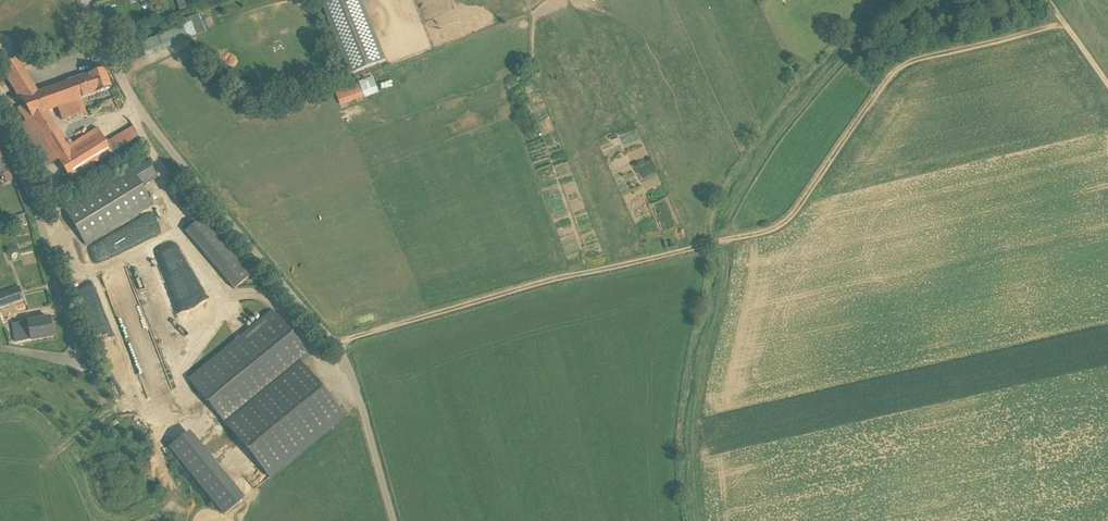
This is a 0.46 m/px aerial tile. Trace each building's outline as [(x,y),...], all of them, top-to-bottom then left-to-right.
[(323,5),(350,74),(386,59),(363,0),(336,0),(323,5)] [(153,12),(146,14),(148,21),(155,18),(153,12)] [(146,56),(190,38),(185,26),(141,43),(146,56)] [(57,107),(60,115),(62,120),(85,112),(81,99),(111,88),(104,69),(35,93),(15,59),(0,65),(0,67),(33,120),(21,127),(46,167),(58,160),(70,179),(119,148),(137,137),(133,126),(106,142),(97,128),(68,146),(46,111),(57,107)] [(359,83),(336,92),(341,106),(364,97),(359,83)] [(86,244),(157,206),(145,183),(158,176),(149,159),(65,204),(86,244)] [(241,255),(206,214),(184,189),(173,198),(195,223),(185,231),(220,273),(234,289),(255,272),(241,255)] [(122,235),(95,250),(100,259),(127,245),(122,235)] [(4,307),(24,300),(19,286),(0,293),(0,309),(4,307)] [(268,477),(349,418),(306,359),(311,355),(277,309),(191,372),(268,477)] [(49,317),(15,323),(18,340),(22,340),(22,342),(52,337),(49,317)] [(224,515),(246,498),(198,437),(175,454),(224,515)]
